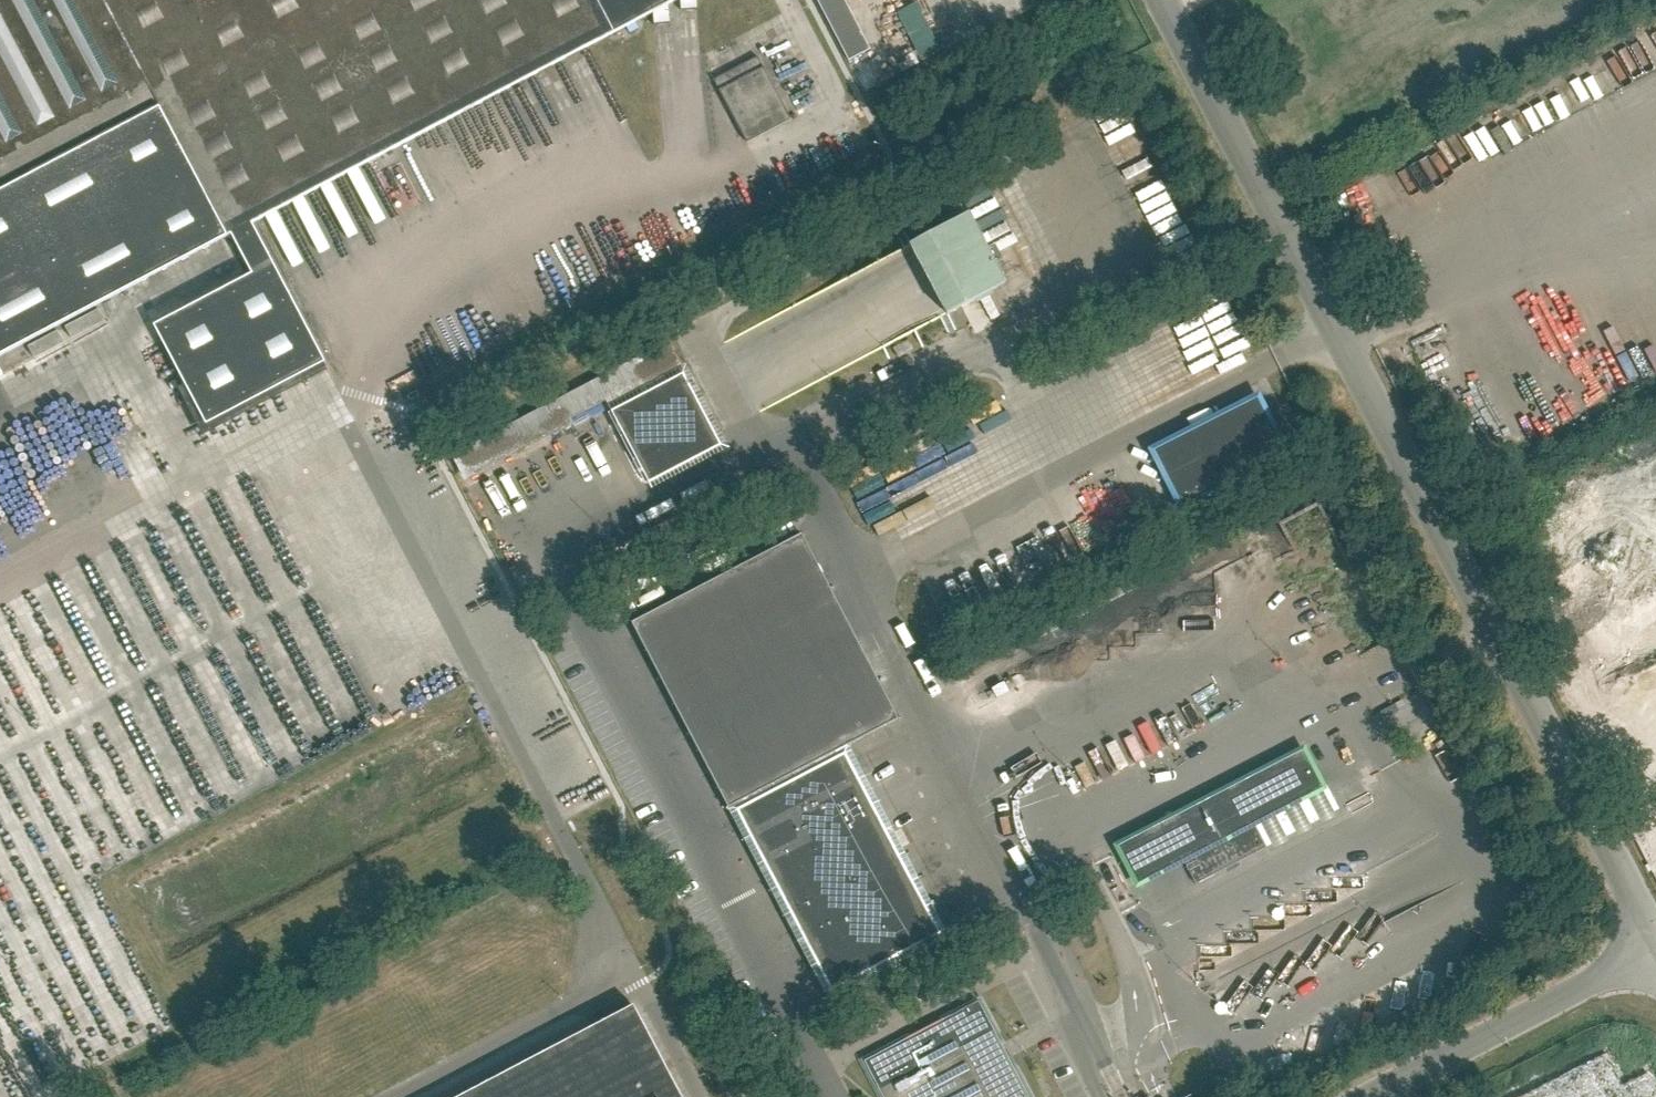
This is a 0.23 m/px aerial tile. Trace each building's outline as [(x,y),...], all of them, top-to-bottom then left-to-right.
[(232,235),(252,274),(154,325),(206,424),(325,362),(253,223),(678,0),(0,0),(0,356),(232,235)] [(865,22),(889,66),(959,29),(949,10),(925,23),(913,0),(906,0),(865,22)] [(756,58),(713,81),(747,144),(790,121),(756,58)] [(944,227),(909,245),(946,315),(1002,285),(957,198),(935,209),(944,227)] [(898,358),(915,349),(909,339),(893,347),(898,358)] [(647,484),(721,446),(668,343),(453,455),(463,474),(604,401),(647,484)] [(1182,507),(1286,454),(1257,397),(1153,450),(1182,507)] [(688,731),(727,807),(828,999),(948,936),(848,746),(899,719),(859,642),(688,731)] [(1195,884),(1339,810),(1326,785),(1322,788),(1302,750),(1163,822),(1195,884)] [(978,1000),(863,1061),(882,1096),(1029,1096),(978,1000)] [(461,1096),(685,1096),(637,1004),(461,1096)] [(311,1081),(318,1096),(329,1096),(320,1076),(311,1081)]
